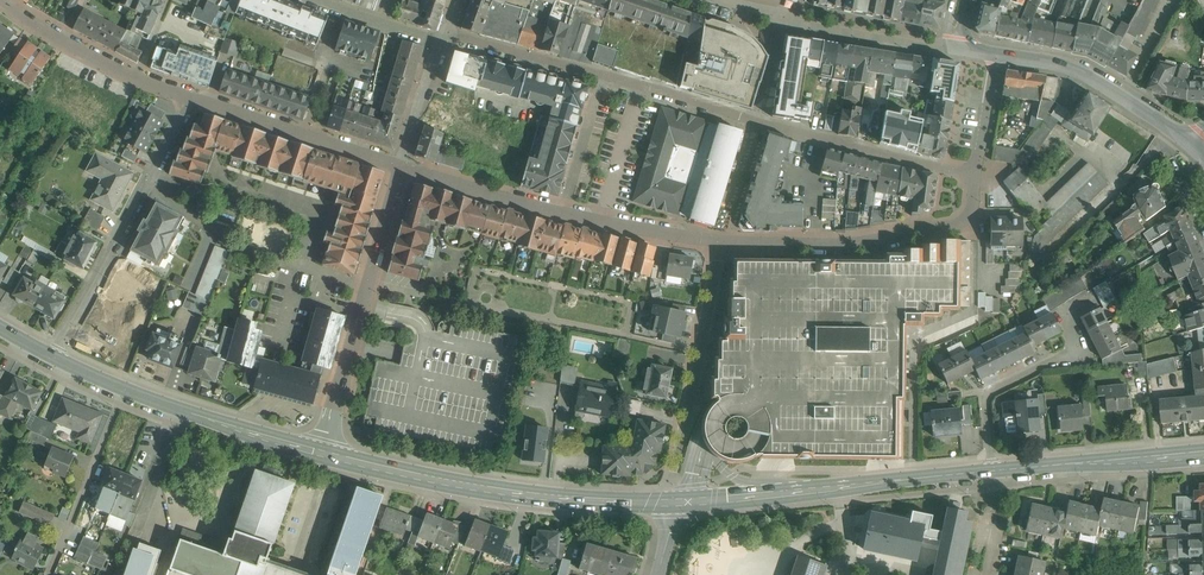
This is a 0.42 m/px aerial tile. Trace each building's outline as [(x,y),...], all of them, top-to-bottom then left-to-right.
[(119,4),(136,12),(133,17),(140,19),(144,10),(158,16),(164,0),(121,0),(119,4)] [(193,14),(189,12),(187,16),(194,19),(211,27),(212,26),(219,7),(215,5),(217,0),(199,0),(193,14)] [(231,1),(229,5),(237,8),(239,4),(240,0),(229,0),(231,1)] [(289,9),(275,4),(272,3),(267,1),(264,0),(247,0),(242,14),(281,29),(289,9)] [(367,6),(377,10),(380,0),(369,0),(367,6)] [(421,5),(414,3),(415,0),(403,0),(396,19),(417,25),(424,6),(421,5)] [(444,7),(427,0),(424,6),(417,25),(436,31),(444,7)] [(461,28),(479,35),(488,12),(481,9),(484,0),(472,0),(461,28)] [(492,1),(528,11),(532,0),(492,0),(492,1)] [(538,25),(539,25),(539,22),(547,24),(549,19),(555,0),(532,0),(528,11),(525,20),(538,25)] [(556,0),(555,0),(549,19),(568,26),(573,13),(574,7),(556,0)] [(576,0),(574,7),(573,13),(568,26),(559,56),(591,64),(591,63),(608,11),(576,0)] [(608,11),(611,0),(576,0),(608,11)] [(642,0),(611,0),(608,11),(591,63),(612,70),(613,67),(620,69),(642,0)] [(671,8),(672,8),(649,0),(642,0),(620,69),(649,80),(650,78),(671,8)] [(859,0),(813,0),(812,3),(856,12),(859,0)] [(880,0),(859,0),(856,12),(876,17),(880,0)] [(876,17),(899,22),(904,0),(880,0),(876,17)] [(914,0),(904,0),(899,22),(909,23),(914,0)] [(909,23),(919,25),(924,1),(924,0),(914,0),(909,23)] [(991,5),(989,6),(981,4),(976,28),(979,33),(995,36),(998,17),(999,12),(1004,13),(1009,1),(1009,0),(998,0),(996,0),(992,0),(991,5)] [(1022,16),(1021,21),(1016,20),(1012,40),(1028,43),(1032,20),(1035,13),(1036,10),(1040,0),(1029,0),(1022,16)] [(1036,10),(1038,11),(1050,16),(1057,0),(1040,0),(1036,10)] [(1059,17),(1066,20),(1074,0),(1065,0),(1059,17)] [(1130,8),(1138,12),(1143,0),(1113,0),(1130,8)] [(1137,13),(1128,28),(1139,33),(1143,35),(1159,0),(1143,0),(1138,12),(1137,13)] [(528,11),(492,1),(488,12),(479,35),(516,45),(517,45),(525,20),(528,11)] [(944,4),(924,1),(919,25),(939,29),(944,4)] [(211,27),(194,19),(192,23),(180,17),(183,9),(172,3),(164,21),(184,30),(177,45),(181,47),(180,50),(189,53),(185,66),(198,71),(193,83),(208,89),(226,34),(219,31),(219,29),(212,26),(211,27)] [(1107,7),(1099,4),(1091,22),(1100,26),(1107,7)] [(237,8),(229,5),(222,22),(224,22),(222,28),(227,31),(237,8)] [(671,8),(650,78),(676,87),(684,55),(687,41),(691,15),(671,8)] [(1110,44),(1095,36),(1087,55),(1106,66),(1128,28),(1137,13),(1138,12),(1130,8),(1113,37),(1110,44)] [(126,32),(84,9),(73,29),(116,52),(121,42),(121,41),(125,35),(126,32)] [(289,9),(281,29),(321,45),(329,24),(314,19),(312,18),(306,16),(303,15),(303,14),(289,9)] [(144,10),(140,19),(133,17),(127,30),(134,33),(135,32),(135,33),(137,29),(149,35),(158,16),(144,10)] [(1190,17),(1197,30),(1203,26),(1203,15),(1202,11),(1190,17)] [(704,19),(691,15),(687,41),(684,55),(687,56),(685,65),(697,68),(699,52),(701,41),(704,19)] [(1016,20),(998,17),(995,36),(1012,40),(1016,20)] [(1039,21),(1032,20),(1028,43),(1047,47),(1051,48),(1056,24),(1052,24),(1042,22),(1043,19),(1040,18),(1039,21)] [(1089,22),(1080,18),(1078,23),(1076,28),(1071,52),(1087,55),(1095,36),(1100,26),(1091,22),(1089,21),(1089,22)] [(568,26),(549,19),(547,24),(539,50),(559,56),(568,26)] [(710,71),(721,23),(711,20),(707,22),(704,21),(705,19),(704,19),(701,41),(702,41),(700,52),(699,52),(697,68),(710,71)] [(538,25),(525,20),(517,45),(530,48),(531,47),(538,25)] [(1071,27),(1064,26),(1065,24),(1057,21),(1056,24),(1051,48),(1071,52),(1076,28),(1078,23),(1072,21),(1071,27)] [(379,33),(345,22),(336,49),(340,51),(339,54),(346,56),(347,53),(359,57),(358,60),(365,62),(366,59),(370,60),(379,33)] [(738,79),(749,36),(743,32),(734,28),(734,27),(721,23),(710,71),(738,79)] [(14,34),(0,24),(0,54),(14,34)] [(1128,28),(1106,66),(1125,76),(1136,56),(1126,50),(1139,33),(1128,28)] [(134,33),(127,30),(126,32),(125,35),(121,41),(121,42),(130,47),(131,45),(129,43),(134,33)] [(749,36),(738,79),(759,84),(760,84),(768,57),(767,56),(760,46),(754,39),(749,36)] [(795,61),(798,38),(785,36),(780,59),(781,59),(778,79),(796,82),(796,81),(794,81),(796,69),(793,68),(795,61)] [(231,48),(229,54),(237,56),(242,42),(225,37),(223,46),(231,48)] [(20,38),(11,51),(18,57),(27,43),(20,38)] [(798,38),(795,61),(820,65),(824,42),(798,38)] [(172,45),(160,41),(157,47),(153,60),(154,60),(151,69),(152,69),(180,79),(185,66),(189,53),(180,50),(179,50),(177,54),(169,51),(172,45)] [(392,76),(412,82),(423,47),(403,41),(392,76)] [(130,47),(121,42),(116,52),(137,63),(142,52),(130,47)] [(838,45),(824,42),(820,65),(834,67),(838,45)] [(37,49),(27,43),(18,57),(10,69),(24,79),(22,81),(30,86),(32,84),(41,72),(43,72),(43,70),(43,69),(50,58),(41,52),(40,54),(36,51),(37,49)] [(852,47),(838,45),(834,67),(832,80),(841,82),(843,69),(848,70),(852,47)] [(872,50),(852,47),(848,70),(844,98),(858,101),(861,84),(865,85),(868,73),(872,50)] [(895,54),(872,50),(868,73),(875,74),(884,75),(883,85),(890,86),(891,77),(895,54)] [(461,70),(465,55),(454,52),(450,67),(461,70)] [(912,56),(895,54),(891,77),(890,86),(889,90),(903,92),(905,82),(902,82),(903,78),(908,79),(912,56)] [(465,55),(461,70),(469,73),(470,69),(473,69),(475,65),(477,65),(478,61),(476,58),(465,55)] [(932,60),(912,56),(908,79),(907,84),(912,85),(914,86),(931,88),(932,79),(930,78),(932,60)] [(498,89),(504,65),(486,60),(485,63),(478,61),(477,65),(475,65),(473,69),(470,69),(469,73),(468,76),(478,78),(477,83),(498,89)] [(959,64),(932,60),(930,78),(932,79),(931,88),(937,89),(935,99),(953,103),(959,64)] [(1162,63),(1149,87),(1148,90),(1167,95),(1173,78),(1177,67),(1162,63)] [(521,95),(527,71),(526,71),(504,65),(498,89),(520,95),(520,94),(521,95)] [(710,71),(697,68),(685,65),(679,87),(691,91),(691,92),(751,111),(759,84),(738,79),(710,71)] [(834,67),(820,65),(818,77),(832,80),(834,67)] [(461,70),(450,67),(445,83),(468,90),(475,92),(477,83),(478,78),(468,76),(469,73),(461,70)] [(1190,71),(1181,69),(1178,79),(1173,78),(1167,95),(1188,100),(1189,82),(1187,82),(1190,71)] [(268,85),(227,71),(220,92),(261,106),(268,85)] [(556,93),(560,80),(527,71),(521,95),(553,104),(556,93)] [(1046,77),(1006,71),(1002,95),(1023,99),(1035,101),(1031,117),(1036,118),(1036,119),(1041,120),(1046,113),(1053,103),(1040,101),(1046,77)] [(1195,72),(1195,82),(1189,82),(1188,100),(1203,101),(1203,72),(1195,72)] [(875,74),(868,73),(865,85),(865,88),(872,89),(875,74)] [(412,82),(392,76),(381,111),(382,111),(382,112),(384,113),(384,112),(385,112),(401,118),(412,82)] [(1060,79),(1046,77),(1040,101),(1053,103),(1058,96),(1060,79)] [(556,93),(584,101),(586,92),(583,86),(565,81),(565,82),(560,80),(556,93)] [(309,98),(268,85),(261,106),(302,120),(309,98)] [(890,86),(883,85),(880,99),(887,100),(889,90),(890,86)] [(794,94),(777,89),(769,116),(786,121),(794,94)] [(468,90),(463,106),(467,108),(466,111),(472,114),(472,116),(479,118),(481,112),(481,109),(471,105),(475,92),(468,90)] [(1076,110),(1099,123),(1109,107),(1087,92),(1076,110)] [(446,98),(433,93),(419,122),(425,125),(441,133),(443,134),(446,135),(449,128),(456,114),(458,115),(462,105),(446,98)] [(953,103),(935,99),(933,118),(949,121),(953,103)] [(340,108),(334,106),(327,127),(339,131),(349,102),(343,100),(340,108)] [(349,102),(339,131),(351,135),(358,115),(352,113),(355,104),(349,101),(349,102)] [(166,112),(151,104),(146,112),(161,120),(166,112)] [(1070,112),(1058,104),(1050,116),(1058,121),(1061,124),(1068,114),(1070,112)] [(362,116),(358,115),(351,135),(361,138),(371,108),(365,106),(362,116)] [(852,112),(842,110),(840,121),(838,134),(838,135),(838,134),(856,138),(861,109),(852,107),(852,112)] [(371,108),(361,138),(371,142),(377,121),(374,119),(376,110),(371,108)] [(580,116),(552,108),(549,118),(577,126),(580,116)] [(718,125),(718,126),(708,123),(708,122),(661,108),(632,202),(679,216),(680,215),(690,218),(689,219),(713,226),(742,132),(718,125)] [(146,112),(141,109),(124,141),(128,143),(141,150),(145,153),(152,140),(153,141),(157,134),(155,133),(162,121),(161,120),(146,112)] [(1099,123),(1076,110),(1071,116),(1068,114),(1061,124),(1087,140),(1091,134),(1091,135),(1099,123)] [(385,112),(384,112),(384,113),(381,124),(378,123),(378,121),(377,121),(371,142),(390,148),(393,146),(401,118),(385,112)] [(1020,151),(1016,157),(1027,165),(1058,121),(1050,116),(1046,113),(1041,120),(1020,151)] [(231,156),(242,126),(224,121),(225,120),(205,114),(203,120),(199,119),(197,125),(194,124),(189,138),(187,137),(185,142),(215,151),(231,156)] [(549,118),(540,116),(521,186),(533,190),(557,197),(559,188),(564,172),(577,126),(549,118)] [(931,117),(928,117),(926,124),(927,124),(927,127),(929,128),(928,136),(946,140),(950,121),(949,121),(933,118),(931,117)] [(840,121),(832,119),(831,125),(825,123),(823,130),(838,134),(840,121)] [(441,133),(425,125),(415,156),(434,162),(443,134),(441,133)] [(242,126),(231,156),(231,157),(256,166),(267,170),(278,138),(267,135),(267,134),(242,126)] [(760,154),(783,161),(787,162),(787,153),(791,140),(767,132),(760,154)] [(923,145),(945,150),(946,140),(928,136),(927,140),(925,139),(923,145)] [(1142,152),(1116,136),(1115,137),(1107,151),(1133,167),(1142,152)] [(278,138),(267,170),(279,173),(303,181),(306,182),(316,151),(314,150),(314,149),(289,141),(289,142),(278,138)] [(215,151),(185,142),(183,150),(180,149),(176,162),(173,161),(169,174),(201,185),(205,172),(207,173),(211,161),(212,161),(215,151)] [(128,143),(122,156),(134,163),(141,150),(128,143)] [(945,150),(923,145),(918,143),(915,153),(938,159),(944,156),(945,150)] [(813,148),(791,144),(788,156),(811,161),(813,148)] [(1020,151),(994,146),(991,160),(1011,164),(1014,173),(1019,169),(1021,172),(1027,165),(1016,157),(1015,157),(1020,151)] [(844,154),(827,149),(819,176),(837,182),(838,175),(838,172),(844,154)] [(316,151),(306,182),(326,189),(326,188),(345,194),(346,190),(355,163),(336,156),(336,157),(316,151)] [(133,174),(96,154),(96,155),(101,158),(94,171),(104,176),(92,200),(113,211),(124,189),(126,185),(127,185),(127,184),(125,183),(127,180),(129,181),(133,174)] [(783,161),(760,154),(754,174),(777,181),(783,161)] [(844,154),(838,172),(838,175),(837,182),(837,187),(845,187),(846,174),(851,175),(851,176),(856,157),(844,154)] [(868,161),(856,157),(851,176),(851,175),(849,188),(857,191),(858,178),(863,179),(864,179),(868,161)] [(880,164),(868,161),(864,179),(870,181),(866,198),(874,200),(874,198),(880,164)] [(346,190),(377,199),(385,173),(360,165),(360,164),(355,163),(346,190)] [(1089,163),(1061,190),(1062,191),(1070,200),(1052,217),(1041,227),(1043,228),(1052,238),(1108,184),(1089,163)] [(891,166),(880,164),(874,198),(881,200),(882,194),(886,194),(891,166)] [(901,168),(891,166),(886,194),(897,196),(901,168)] [(917,172),(901,168),(897,196),(913,201),(911,216),(912,216),(921,214),(930,210),(931,210),(935,182),(934,182),(935,178),(933,176),(931,175),(932,174),(917,172)] [(1014,173),(1005,181),(1003,182),(1003,183),(1026,212),(1038,203),(1042,200),(1043,199),(1034,191),(1021,172),(1019,169),(1014,173)] [(776,228),(777,196),(779,191),(775,190),(778,181),(777,181),(754,174),(742,214),(754,231),(776,231),(776,228)] [(1153,187),(1134,195),(1138,204),(1135,207),(1141,216),(1143,214),(1148,221),(1167,207),(1160,190),(1161,189),(1161,188),(1161,187),(1161,186),(1161,185),(1160,184),(1159,183),(1158,183),(1157,183),(1156,183),(1155,184),(1154,185),(1154,186),(1153,187)] [(415,234),(431,238),(434,227),(430,226),(432,221),(445,225),(454,194),(440,190),(441,189),(435,188),(434,189),(428,187),(428,188),(414,184),(410,198),(408,204),(404,219),(403,218),(401,224),(401,225),(400,230),(415,234)] [(336,200),(373,212),(377,199),(346,190),(345,194),(344,196),(338,194),(336,200)] [(1060,190),(1046,204),(1042,200),(1038,203),(1052,217),(1070,200),(1062,191),(1061,190),(1060,190)] [(478,202),(472,201),(472,200),(460,196),(454,194),(445,225),(463,230),(464,230),(482,235),(490,207),(478,203),(478,202)] [(1121,194),(1112,203),(1118,209),(1127,200),(1121,194)] [(777,196),(776,228),(801,228),(802,203),(782,203),(782,197),(777,196)] [(373,212),(336,200),(334,206),(341,208),(338,218),(369,227),(370,224),(374,212),(373,212)] [(897,202),(887,200),(885,210),(896,212),(897,202)] [(185,218),(156,203),(146,222),(144,221),(138,231),(140,232),(130,251),(160,267),(185,218)] [(873,204),(866,203),(863,227),(869,226),(872,211),(873,204)] [(207,208),(198,205),(196,211),(205,214),(207,208)] [(497,208),(491,207),(492,206),(490,205),(490,207),(482,235),(499,240),(499,238),(507,211),(497,208)] [(1133,209),(1111,225),(1115,231),(1119,228),(1125,236),(1117,241),(1122,247),(1146,229),(1138,218),(1141,216),(1135,207),(1133,209)] [(1158,225),(1145,234),(1150,243),(1171,230),(1171,229),(1190,220),(1185,208),(1173,213),(1174,215),(1166,218),(1169,224),(1159,228),(1158,225)] [(105,217),(90,209),(83,223),(98,231),(105,217)] [(525,216),(511,212),(511,210),(509,209),(507,210),(507,211),(499,238),(518,243),(525,216)] [(896,212),(885,210),(885,213),(883,223),(895,220),(896,212)] [(858,214),(847,211),(844,232),(857,230),(856,229),(858,214)] [(885,213),(872,211),(869,226),(883,225),(883,223),(885,213)] [(545,221),(526,215),(525,216),(518,243),(517,246),(538,251),(546,221),(545,221)] [(335,228),(366,236),(369,227),(338,218),(334,228),(335,228)] [(998,238),(999,218),(992,218),(990,220),(990,239),(998,238)] [(1010,238),(1010,218),(999,218),(998,238),(1010,238)] [(1010,218),(1010,238),(1021,238),(1021,220),(1019,218),(1010,218)] [(1190,220),(1171,229),(1171,230),(1176,241),(1195,230),(1190,220)] [(551,221),(548,221),(546,221),(538,251),(539,251),(547,253),(556,256),(556,254),(564,227),(564,226),(563,226),(563,227),(552,224),(552,223),(551,221)] [(566,224),(564,225),(564,226),(564,227),(556,254),(574,259),(575,257),(574,257),(582,230),(581,230),(568,227),(568,225),(566,224)] [(366,236),(335,228),(333,234),(326,232),(325,237),(363,248),(367,237),(366,236)] [(600,234),(585,230),(586,228),(584,228),(582,229),(581,230),(582,230),(574,257),(575,257),(593,262),(593,261),(601,235),(600,234)] [(1043,228),(1035,236),(1029,251),(1043,251),(1046,243),(1052,238),(1043,228)] [(404,277),(415,234),(400,230),(398,237),(396,236),(391,254),(392,255),(391,261),(388,273),(404,277)] [(1176,241),(1164,249),(1167,254),(1169,257),(1170,256),(1175,253),(1200,242),(1195,230),(1176,241)] [(619,239),(604,234),(605,232),(603,231),(601,232),(600,234),(601,235),(593,261),(611,266),(619,239)] [(70,246),(90,256),(92,253),(93,254),(97,247),(95,246),(97,243),(90,239),(89,237),(81,232),(80,234),(77,232),(70,246)] [(415,234),(404,277),(419,282),(423,266),(428,268),(430,261),(424,259),(427,245),(429,246),(431,238),(415,234)] [(326,253),(358,264),(359,264),(363,250),(362,249),(363,248),(325,237),(323,243),(329,245),(327,252),(326,253)] [(630,240),(620,237),(619,239),(611,266),(630,272),(638,244),(630,242),(630,240)] [(998,238),(990,239),(990,242),(990,250),(991,250),(993,250),(1021,250),(1021,238),(1010,238),(998,238)] [(649,244),(639,241),(638,244),(630,272),(649,277),(653,262),(652,261),(656,248),(649,246),(649,244)] [(752,459),(755,457),(759,457),(759,458),(902,460),(902,424),(902,412),(902,409),(902,404),(902,401),(904,401),(904,366),(905,326),(907,326),(923,326),(923,317),(940,317),(941,310),(958,310),(959,241),(939,241),(939,246),(934,246),(921,245),(921,250),(903,250),(903,255),(885,255),(885,262),(884,262),(817,261),(813,261),(809,261),(785,261),(760,260),(743,260),(733,260),(733,269),(733,280),(729,280),(729,299),(727,299),(727,318),(724,318),(724,329),(724,334),(724,339),(718,339),(718,358),(715,358),(715,366),(714,374),(714,378),(711,377),(711,396),(711,399),(715,399),(716,400),(713,403),(710,406),(707,410),(704,415),(702,420),(701,426),(701,432),(702,436),(704,441),(705,444),(708,449),(712,454),(716,457),(723,461),(728,463),(733,463),(740,463),(746,462),(752,459)] [(970,242),(959,241),(958,306),(969,306),(970,242)] [(30,248),(51,258),(54,252),(33,242),(30,248)] [(1175,253),(1170,256),(1179,280),(1189,276),(1203,269),(1203,253),(1200,242),(1175,253)] [(183,307),(205,315),(228,249),(215,244),(203,277),(199,275),(199,277),(197,276),(200,269),(192,267),(187,282),(198,286),(196,294),(189,291),(183,307)] [(90,256),(70,246),(64,258),(66,259),(65,261),(74,265),(76,264),(84,268),(85,265),(86,266),(90,259),(89,258),(90,256)] [(1164,249),(1158,253),(1161,258),(1167,254),(1164,249)] [(40,255),(34,251),(27,261),(34,265),(40,255)] [(358,264),(326,253),(322,265),(354,276),(358,264)] [(693,258),(669,254),(667,267),(665,276),(689,280),(693,258)] [(141,266),(128,259),(122,271),(120,270),(119,271),(134,279),(141,266)] [(1110,259),(1102,264),(1110,276),(1118,271),(1110,259)] [(667,267),(653,265),(651,279),(664,281),(665,276),(667,267)] [(20,272),(12,267),(3,281),(11,286),(20,272)] [(226,282),(230,273),(222,269),(218,279),(226,282)] [(1189,276),(1194,289),(1203,285),(1203,269),(1189,276)] [(134,279),(119,271),(108,292),(112,294),(109,299),(121,306),(139,315),(150,295),(131,284),(134,279)] [(1081,277),(1074,281),(1081,293),(1088,289),(1081,277)] [(34,284),(24,278),(14,295),(16,296),(16,298),(16,300),(17,302),(19,303),(21,303),(23,303),(25,301),(35,307),(46,287),(36,281),(34,284)] [(1081,293),(1074,281),(1068,284),(1075,296),(1081,293)] [(1106,282),(1094,289),(1097,295),(1110,288),(1106,282)] [(1068,284),(1062,288),(1069,300),(1075,296),(1068,284)] [(1194,289),(1198,299),(1199,300),(1203,298),(1203,285),(1194,289)] [(65,298),(46,287),(35,307),(45,313),(45,316),(50,319),(53,317),(55,318),(64,301),(65,298)] [(1062,288),(1055,292),(1062,304),(1069,300),(1062,288)] [(1110,288),(1097,295),(1100,301),(1113,294),(1110,288)] [(1182,288),(1168,295),(1171,303),(1176,300),(1186,297),(1182,288)] [(1055,292),(1049,296),(1056,308),(1062,304),(1055,292)] [(1113,294),(1100,301),(1104,307),(1116,301),(1113,294)] [(1049,296),(1042,300),(1049,312),(1056,308),(1049,296)] [(1189,305),(1186,297),(1176,300),(1179,309),(1181,309),(1188,307),(1189,305)] [(1199,300),(1198,299),(1193,301),(1194,303),(1192,309),(1197,311),(1198,312),(1203,310),(1203,298),(1199,300)] [(109,299),(91,333),(103,340),(121,306),(109,299)] [(685,307),(673,304),(671,311),(684,313),(685,307)] [(671,311),(654,307),(649,331),(663,334),(677,337),(679,338),(681,330),(683,331),(685,323),(682,323),(684,314),(684,313),(671,311)] [(1101,308),(1082,317),(1089,331),(1108,322),(1101,308)] [(344,317),(317,310),(302,361),(322,366),(330,368),(344,317)] [(1190,315),(1193,331),(1202,328),(1203,328),(1203,310),(1198,312),(1190,315)] [(1051,314),(1036,321),(1046,340),(1060,333),(1051,314)] [(257,324),(240,319),(238,326),(255,331),(257,324)] [(1046,340),(1036,321),(1022,328),(1025,333),(1032,347),(1046,340)] [(1108,322),(1089,331),(1096,345),(1115,336),(1108,322)] [(233,343),(257,349),(261,333),(255,331),(238,326),(236,331),(233,343)] [(236,331),(224,328),(219,345),(216,354),(221,356),(220,359),(228,361),(228,359),(229,359),(233,343),(236,331)] [(1032,347),(1025,333),(1011,340),(1021,359),(1034,352),(1032,347)] [(169,340),(154,335),(148,349),(153,351),(150,359),(172,367),(183,339),(171,334),(169,340)] [(677,337),(663,334),(661,341),(675,344),(677,337)] [(1115,336),(1096,345),(1103,359),(1122,350),(1115,336)] [(628,341),(619,339),(616,353),(630,356),(630,355),(633,342),(628,341)] [(1011,340),(998,347),(1007,366),(1021,359),(1011,340)] [(219,345),(205,341),(202,350),(196,348),(196,351),(190,368),(189,374),(213,381),(220,359),(221,356),(216,354),(219,345)] [(937,363),(966,350),(962,341),(933,354),(937,363)] [(647,345),(633,342),(630,355),(632,356),(640,357),(645,359),(647,345)] [(257,349),(233,343),(229,359),(228,359),(228,361),(247,366),(252,367),(254,359),(257,349)] [(998,347),(984,354),(993,373),(1007,366),(998,347)] [(186,348),(180,364),(190,368),(196,351),(186,348)] [(1193,353),(1193,361),(1196,390),(1201,390),(1202,396),(1203,396),(1203,350),(1193,353)] [(965,351),(951,358),(961,377),(975,370),(970,361),(965,351)] [(984,354),(970,361),(975,370),(979,380),(993,373),(984,354)] [(1141,354),(1131,355),(1132,363),(1139,362),(1142,362),(1141,354)] [(1131,355),(1114,357),(1115,364),(1132,363),(1131,355)] [(640,357),(632,356),(630,362),(638,364),(640,357)] [(1174,357),(1147,364),(1148,376),(1149,379),(1177,372),(1174,357)] [(951,358),(937,365),(947,384),(961,377),(951,358)] [(283,396),(291,368),(262,360),(262,361),(254,359),(252,367),(247,366),(242,383),(255,387),(255,388),(283,396)] [(322,366),(302,361),(300,370),(320,376),(322,366)] [(1142,362),(1139,362),(1140,376),(1148,376),(1147,364),(1147,361),(1142,362)] [(578,368),(562,365),(560,383),(574,386),(578,368)] [(662,367),(655,365),(655,367),(652,366),(652,369),(648,369),(646,379),(668,384),(671,370),(662,368),(662,367)] [(291,368),(283,396),(283,398),(302,403),(302,401),(312,404),(320,376),(300,370),(291,368)] [(668,384),(646,379),(644,391),(647,391),(647,394),(649,395),(649,396),(656,398),(657,396),(665,398),(668,384)] [(15,380),(0,408),(0,413),(9,418),(17,402),(31,410),(40,393),(15,380)] [(606,387),(581,382),(576,406),(575,406),(575,408),(576,409),(586,411),(586,412),(609,416),(614,393),(606,391),(606,387)] [(1128,387),(1098,390),(1099,396),(1106,395),(1108,411),(1119,410),(1119,409),(1132,408),(1131,398),(1129,398),(1128,387)] [(1196,390),(1196,396),(1160,400),(1162,424),(1203,420),(1203,396),(1202,396),(1201,390),(1196,390)] [(961,391),(947,393),(948,400),(962,399),(961,391)] [(1089,394),(1082,395),(1083,410),(1091,410),(1089,394)] [(1044,395),(1037,395),(1037,400),(1035,401),(1036,412),(1045,411),(1044,395)] [(102,415),(63,399),(54,421),(58,423),(80,432),(78,439),(91,444),(102,415)] [(630,412),(640,414),(643,402),(633,399),(630,412)] [(1035,401),(1003,403),(1004,417),(1013,416),(1014,418),(1016,433),(1038,431),(1036,412),(1035,401)] [(1080,405),(1056,407),(1057,421),(1058,421),(1059,429),(1082,427),(1080,405)] [(970,406),(962,406),(964,426),(972,425),(970,406)] [(958,411),(932,413),(932,422),(932,426),(933,426),(934,436),(960,434),(958,411)] [(53,424),(38,418),(31,431),(47,439),(51,440),(58,423),(54,421),(53,424)] [(628,448),(603,446),(601,475),(630,476),(630,474),(642,475),(644,473),(645,474),(653,468),(652,467),(655,465),(657,453),(660,453),(665,425),(637,420),(632,445),(628,448)] [(47,439),(31,431),(28,439),(44,446),(47,439)] [(539,435),(529,433),(528,440),(526,440),(526,441),(524,441),(523,449),(525,449),(523,458),(525,459),(525,461),(534,462),(534,460),(545,461),(546,457),(547,444),(548,439),(538,438),(539,435)] [(74,458),(52,449),(44,467),(45,468),(45,466),(54,469),(53,471),(66,476),(74,458)] [(110,470),(103,488),(104,489),(96,509),(111,515),(126,476),(110,470)] [(230,546),(183,530),(168,574),(310,574),(269,561),(269,559),(267,559),(270,551),(271,552),(294,484),(255,471),(230,546)] [(126,476),(111,515),(125,520),(128,512),(133,500),(134,500),(141,482),(126,476)] [(1201,485),(1201,491),(1195,491),(1196,502),(1201,502),(1202,511),(1203,511),(1203,484),(1201,485)] [(380,504),(354,495),(327,574),(355,574),(380,504)] [(1191,496),(1177,497),(1177,511),(1191,511),(1191,496)] [(1123,503),(1105,500),(1103,510),(1100,524),(1117,528),(1123,503)] [(1148,502),(1141,501),(1140,507),(1140,508),(1138,520),(1147,521),(1148,502)] [(1086,506),(1068,502),(1066,513),(1063,527),(1080,531),(1086,506)] [(54,516),(23,503),(19,513),(50,526),(54,516)] [(1140,507),(1123,503),(1117,528),(1135,532),(1138,520),(1140,508),(1140,507)] [(1048,509),(1030,505),(1025,530),(1043,534),(1048,509)] [(1103,510),(1086,506),(1080,531),(1081,531),(1098,535),(1100,524),(1103,510)] [(410,515),(386,507),(379,528),(403,536),(405,530),(410,516),(410,515)] [(933,574),(959,574),(971,523),(964,521),(966,514),(966,513),(947,509),(933,574)] [(1066,513),(1048,509),(1043,534),(1061,538),(1061,536),(1063,527),(1066,513)] [(1202,511),(1195,511),(1195,518),(1180,518),(1181,525),(1190,525),(1203,525),(1202,511)] [(135,515),(128,512),(125,520),(123,525),(130,527),(135,515)] [(442,519),(426,513),(423,521),(418,534),(419,535),(434,540),(442,519)] [(417,518),(410,516),(405,530),(412,532),(417,518)] [(412,532),(408,543),(415,546),(419,535),(418,534),(423,521),(417,518),(412,532)] [(458,525),(442,519),(434,540),(433,543),(450,550),(453,542),(459,524),(458,524),(458,525)] [(490,527),(474,521),(471,529),(465,545),(465,547),(480,552),(481,550),(490,527)] [(459,524),(453,542),(458,544),(459,542),(465,527),(459,524)] [(1181,525),(1167,526),(1167,534),(1190,533),(1190,525),(1181,525)] [(1190,525),(1190,533),(1203,532),(1203,525),(1190,525)] [(471,529),(465,527),(459,542),(465,545),(471,529)] [(507,533),(490,527),(481,550),(498,556),(502,546),(507,533)] [(1080,531),(1063,527),(1061,536),(1079,540),(1081,531),(1080,531)] [(39,539),(27,533),(22,543),(19,542),(15,551),(15,552),(12,558),(25,564),(24,566),(33,570),(44,550),(35,546),(39,539)] [(558,534),(538,533),(537,539),(534,539),(533,550),(536,550),(535,560),(550,561),(550,557),(556,557),(557,543),(558,534)] [(99,544),(84,537),(80,545),(93,550),(96,552),(99,544)] [(1190,541),(1190,549),(1203,549),(1203,540),(1190,541)] [(1190,541),(1168,541),(1168,550),(1171,550),(1179,549),(1190,549),(1190,541)] [(126,574),(153,574),(161,551),(139,543),(137,550),(135,549),(126,574)] [(566,544),(557,543),(556,557),(561,560),(566,544)] [(605,549),(586,544),(578,568),(598,574),(605,549)] [(93,550),(80,545),(77,551),(90,557),(93,550)] [(502,546),(498,556),(503,558),(507,548),(502,546)] [(514,551),(507,548),(503,558),(502,562),(509,564),(514,551)] [(605,549),(598,574),(600,574),(629,574),(629,573),(632,574),(636,558),(605,549)] [(1179,549),(1171,550),(1172,559),(1177,559),(1179,557),(1179,549)] [(107,557),(94,551),(90,559),(103,565),(107,557)] [(826,566),(798,556),(792,574),(823,574),(826,566)] [(1019,556),(1015,574),(1021,574),(1041,574),(1043,566),(1044,561),(1019,556)] [(562,560),(557,574),(567,574),(570,562),(562,560)] [(1191,573),(1191,565),(1172,566),(1172,573),(1172,574),(1191,573)]
